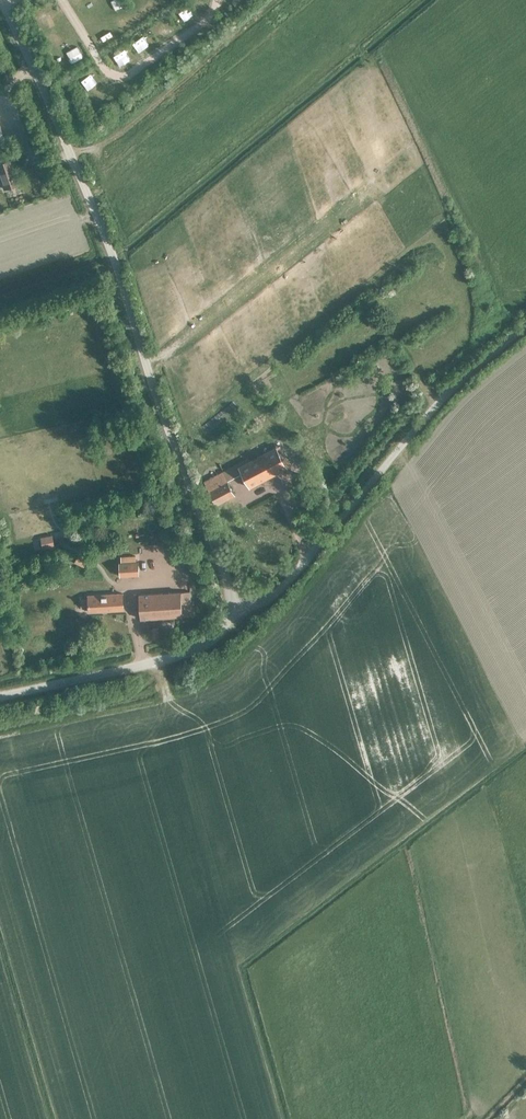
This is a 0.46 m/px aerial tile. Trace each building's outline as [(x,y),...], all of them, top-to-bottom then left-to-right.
[(21,183),(12,159),(0,163),(0,175),(5,189),(21,183)] [(333,382),(321,388),(325,396),(337,389),(333,382)] [(248,488),(298,462),(287,441),(238,467),(248,488)] [(215,505),(239,493),(232,479),(226,482),(222,472),(203,482),(215,505)] [(41,537),(44,548),(56,545),(53,535),(41,537)] [(121,584),(140,582),(139,571),(120,572),(121,584)] [(142,619),(184,615),(181,592),(140,596),(142,619)] [(83,612),(128,610),(127,602),(125,602),(125,600),(123,601),(122,597),(82,598),(83,612)]
